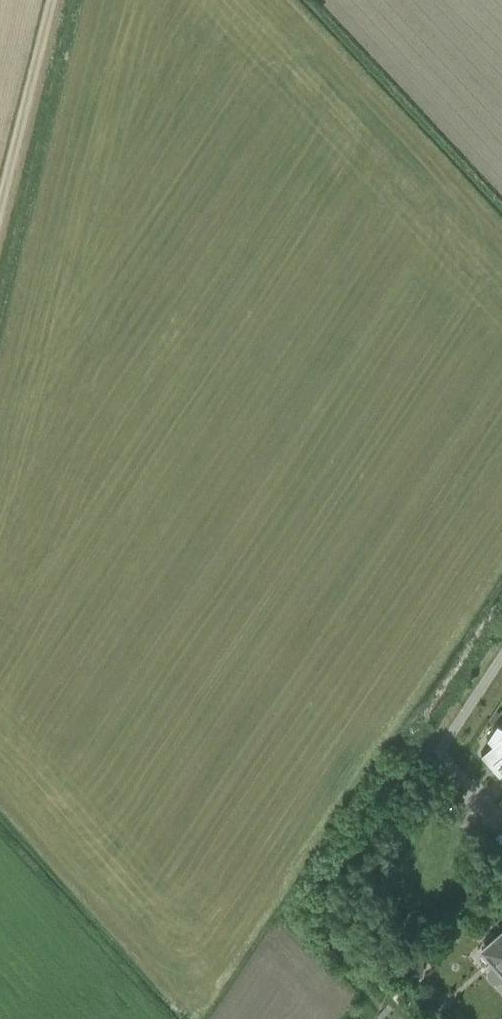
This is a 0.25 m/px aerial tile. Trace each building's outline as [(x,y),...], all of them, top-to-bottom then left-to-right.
[(480,753),(498,773),(501,771),(501,772),(501,726),(496,722),(486,737),(487,738),(491,743),(480,753)] [(495,964),(491,968),(488,972),(489,976),(492,980),(497,981),(501,979),(501,980),(501,981),(501,983),(501,929),(494,935),(492,933),(482,942),(484,945),(481,948),(495,964)] [(402,970),(402,973),(420,974),(420,958),(415,959),(402,960),(402,970)]
